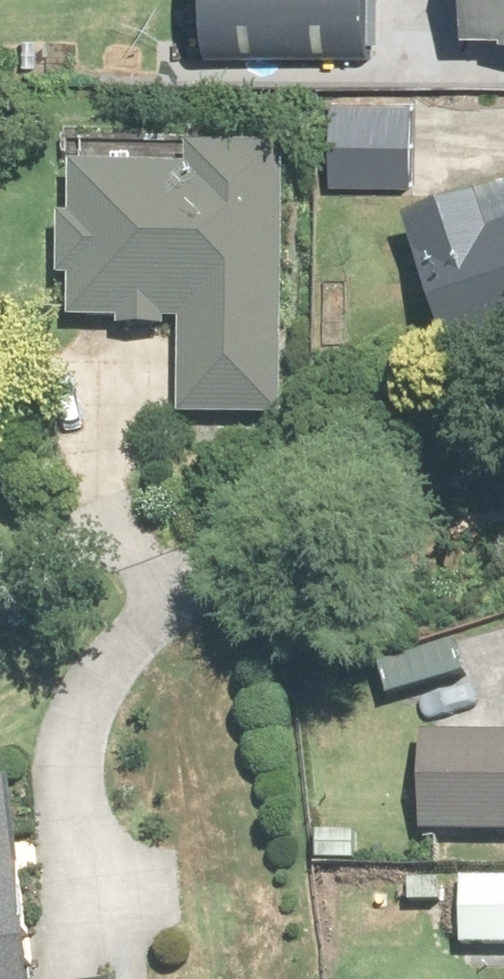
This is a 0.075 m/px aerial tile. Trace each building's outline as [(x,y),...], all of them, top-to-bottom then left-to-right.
[(374,54),(377,0),(223,0),(221,47),(374,54)] [(479,31),(503,30),(503,0),(479,0),(479,31)] [(338,185),(419,186),(421,103),(340,102),(338,185)] [(287,414),(293,141),(195,139),(195,164),(163,163),(163,147),(66,145),(66,158),(85,159),(85,162),(80,162),(79,215),(69,215),(68,275),(78,275),(77,317),(89,317),(128,318),(128,324),(171,326),(171,317),(188,318),(186,412),(287,414)] [(418,219),(463,338),(503,323),(503,197),(493,201),(491,192),(418,219)] [(429,734),(430,832),(503,832),(503,734),(429,734)] [(20,776),(0,778),(0,978),(45,978),(20,776)] [(328,830),(327,858),(363,857),(363,829),(328,830)] [(468,878),(468,945),(503,944),(503,878),(468,878)] [(414,901),(446,900),(445,879),(414,880),(414,901)]
